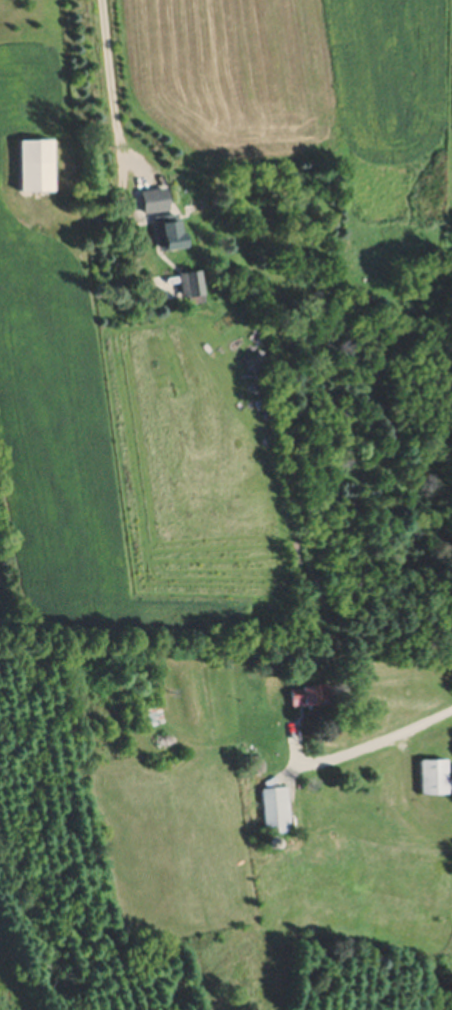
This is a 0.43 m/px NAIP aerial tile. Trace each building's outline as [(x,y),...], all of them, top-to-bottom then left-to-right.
[(10,142),(10,193),(43,193),(43,142),(10,142)] [(136,216),(160,212),(155,190),(131,194),(136,216)] [(174,218),(150,218),(150,251),(174,251),(174,218)] [(156,302),(177,299),(178,308),(196,305),(192,273),(153,279),(156,302)] [(307,708),(307,689),(284,689),(284,708),(307,708)] [(156,727),(151,704),(131,709),(136,731),(156,727)] [(284,724),(284,743),(295,743),(295,724),(284,724)] [(438,797),(438,763),(413,763),(413,797),(438,797)] [(258,839),(282,838),(280,790),(256,791),(258,839)]
